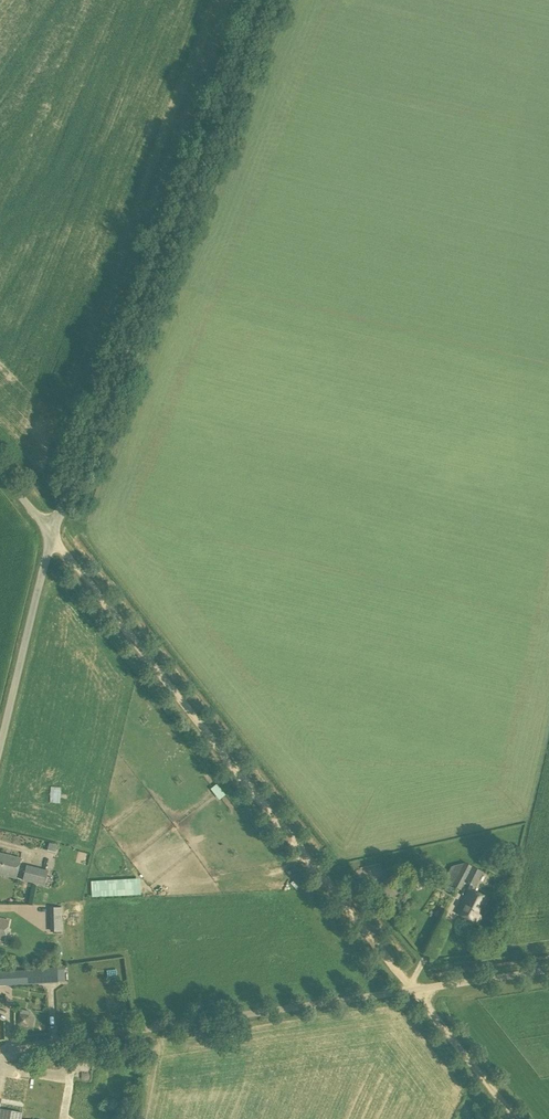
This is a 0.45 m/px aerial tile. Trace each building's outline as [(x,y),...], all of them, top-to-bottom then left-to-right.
[(54,854),(56,844),(49,843),(47,852),(54,854)] [(20,858),(0,853),(0,874),(15,878),(20,858)] [(473,892),(483,871),(464,862),(463,863),(451,866),(446,875),(447,876),(445,882),(461,890),(464,883),(469,885),(467,889),(457,913),(477,924),(481,916),(480,915),(487,898),(473,892)] [(44,886),(48,870),(26,865),(22,881),(44,886)] [(414,884),(423,881),(420,871),(411,874),(414,884)] [(53,874),(48,886),(58,889),(62,877),(53,874)] [(387,880),(377,888),(387,900),(396,893),(387,880)] [(62,931),(62,907),(52,907),(53,931),(62,931)] [(8,921),(0,919),(0,940),(3,941),(8,921)] [(58,983),(57,967),(0,970),(0,986),(58,983)] [(65,1083),(37,1078),(36,1085),(32,1084),(26,1118),(59,1118),(65,1083)] [(27,1085),(5,1082),(0,1110),(0,1118),(21,1118),(27,1085)]
